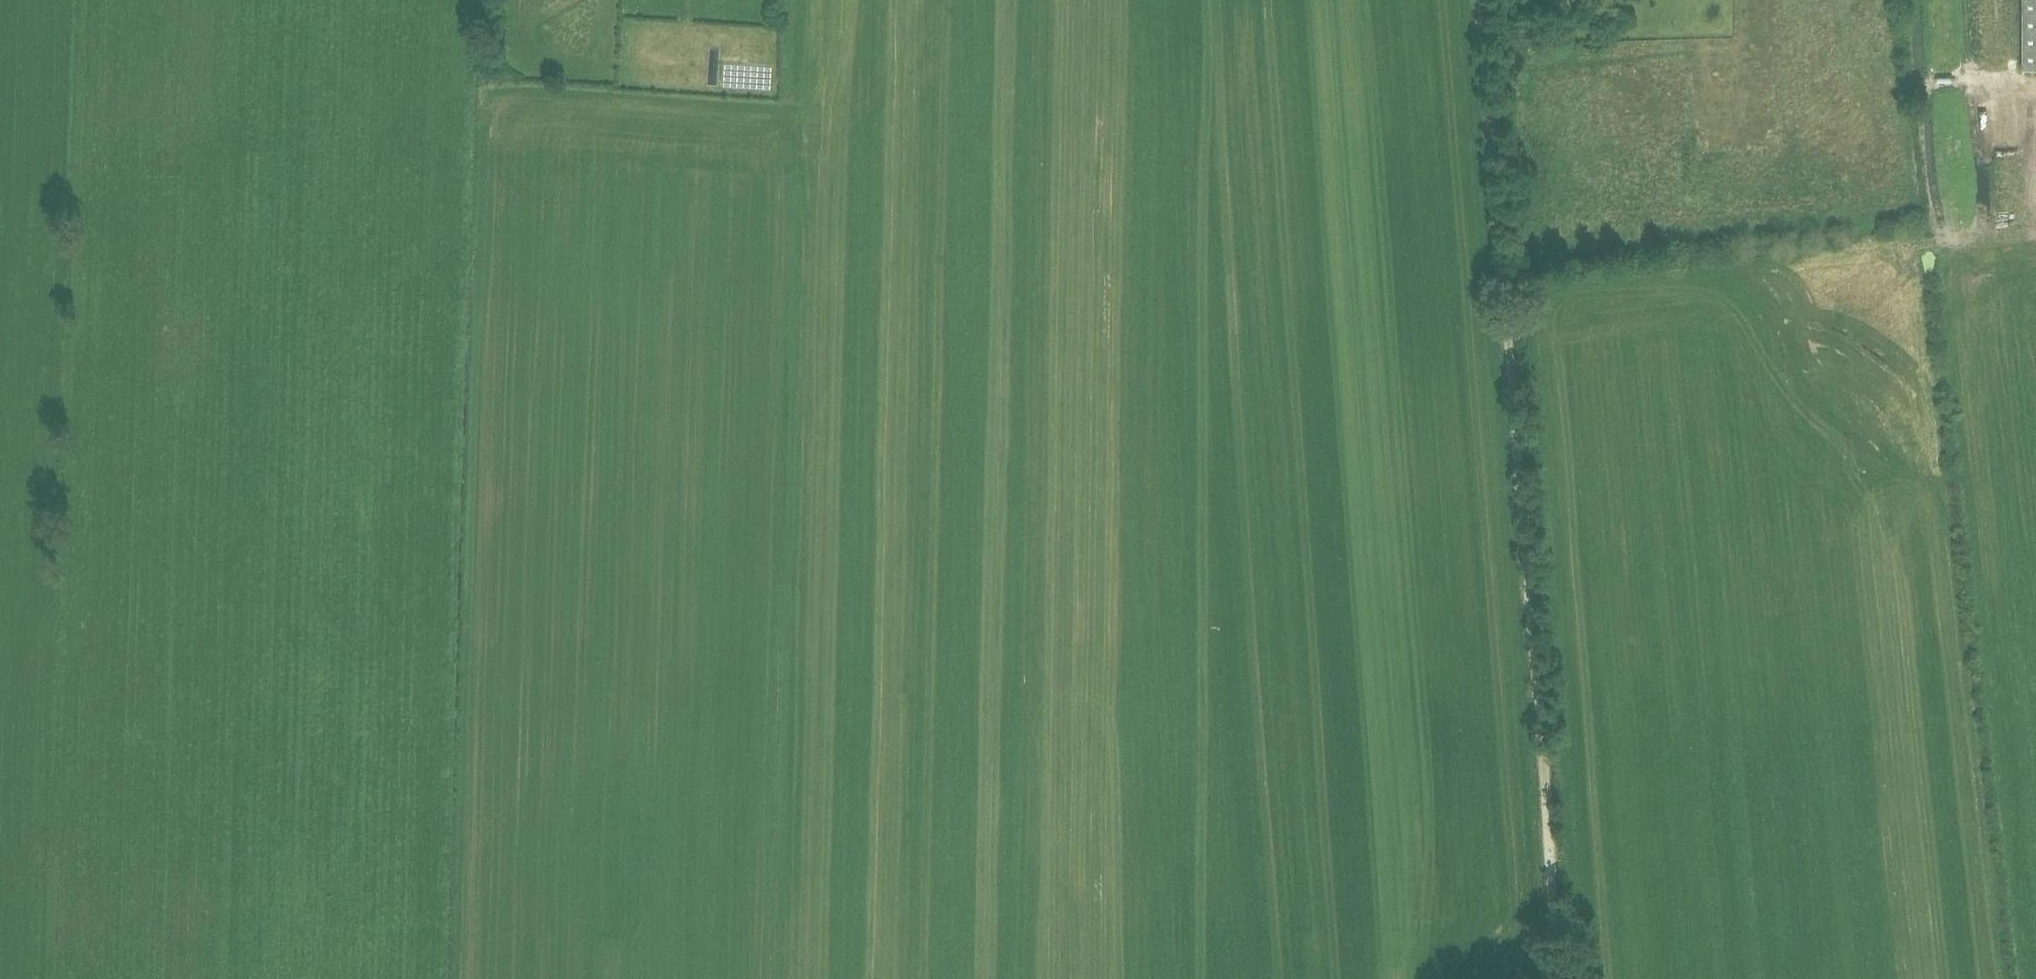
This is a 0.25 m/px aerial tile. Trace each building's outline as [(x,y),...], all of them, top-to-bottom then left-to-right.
[(2035,70),(2035,0),(2023,0),(2023,70),(2035,70)]
